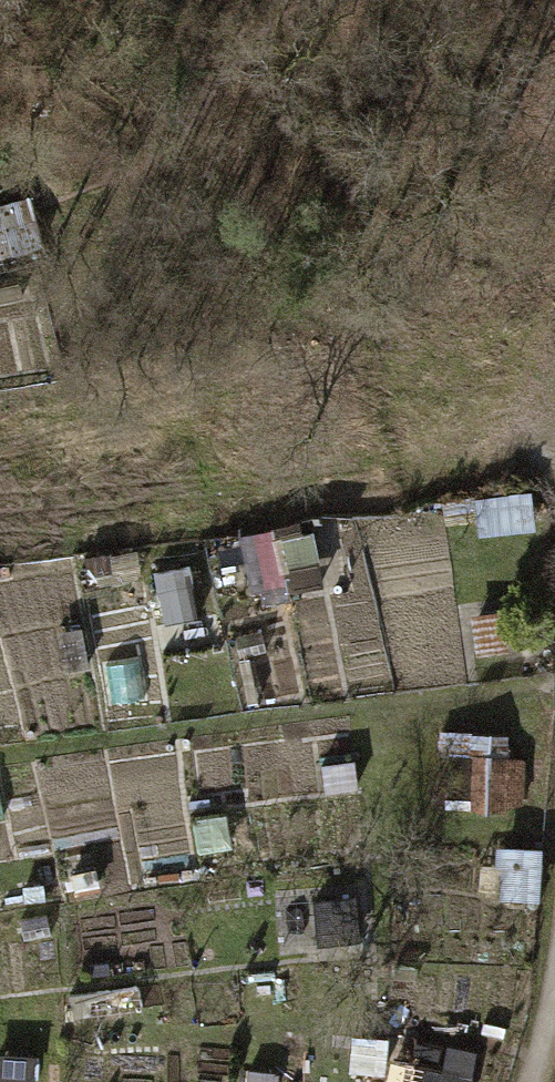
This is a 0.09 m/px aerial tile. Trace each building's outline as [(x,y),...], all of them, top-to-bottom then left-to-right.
[(33,210),(13,217),(25,258),(46,252),(33,210)] [(244,539),(257,593),(324,577),(311,523),(244,539)] [(151,564),(155,595),(197,589),(193,559),(151,564)] [(513,612),(463,613),(463,649),(514,648),(513,612)] [(87,625),(65,628),(69,663),(91,661),(87,625)] [(268,653),(263,632),(241,637),(246,658),(268,653)] [(291,724),(293,741),(337,735),(334,718),(291,724)] [(516,733),(438,731),(438,759),(476,760),(475,810),(514,811),(516,733)] [(185,744),(189,781),(223,777),(219,740),(185,744)] [(197,818),(204,856),(240,849),(232,811),(197,818)] [(546,847),(506,846),(505,866),(446,864),(445,898),(466,899),(464,964),(528,966),(530,901),(544,901),(546,847)] [(78,867),(79,892),(108,890),(106,865),(78,867)] [(295,904),(300,939),(329,934),(323,900),(295,904)] [(59,915),(5,922),(13,986),(66,980),(59,915)] [(145,985),(62,997),(68,1037),(151,1026),(145,985)] [(392,1081),(482,1081),(399,1059),(392,1081)]
